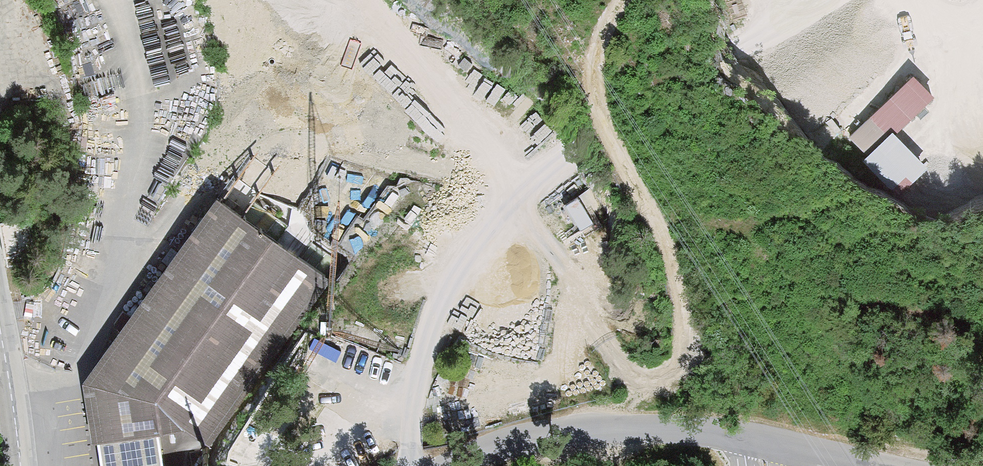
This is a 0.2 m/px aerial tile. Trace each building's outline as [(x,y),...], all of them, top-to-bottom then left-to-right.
[(931,160),(898,129),(937,90),(914,68),(849,134),(904,187),(931,160)] [(215,192),(81,379),(98,465),(215,465),(213,451),(333,277),(215,192)]
